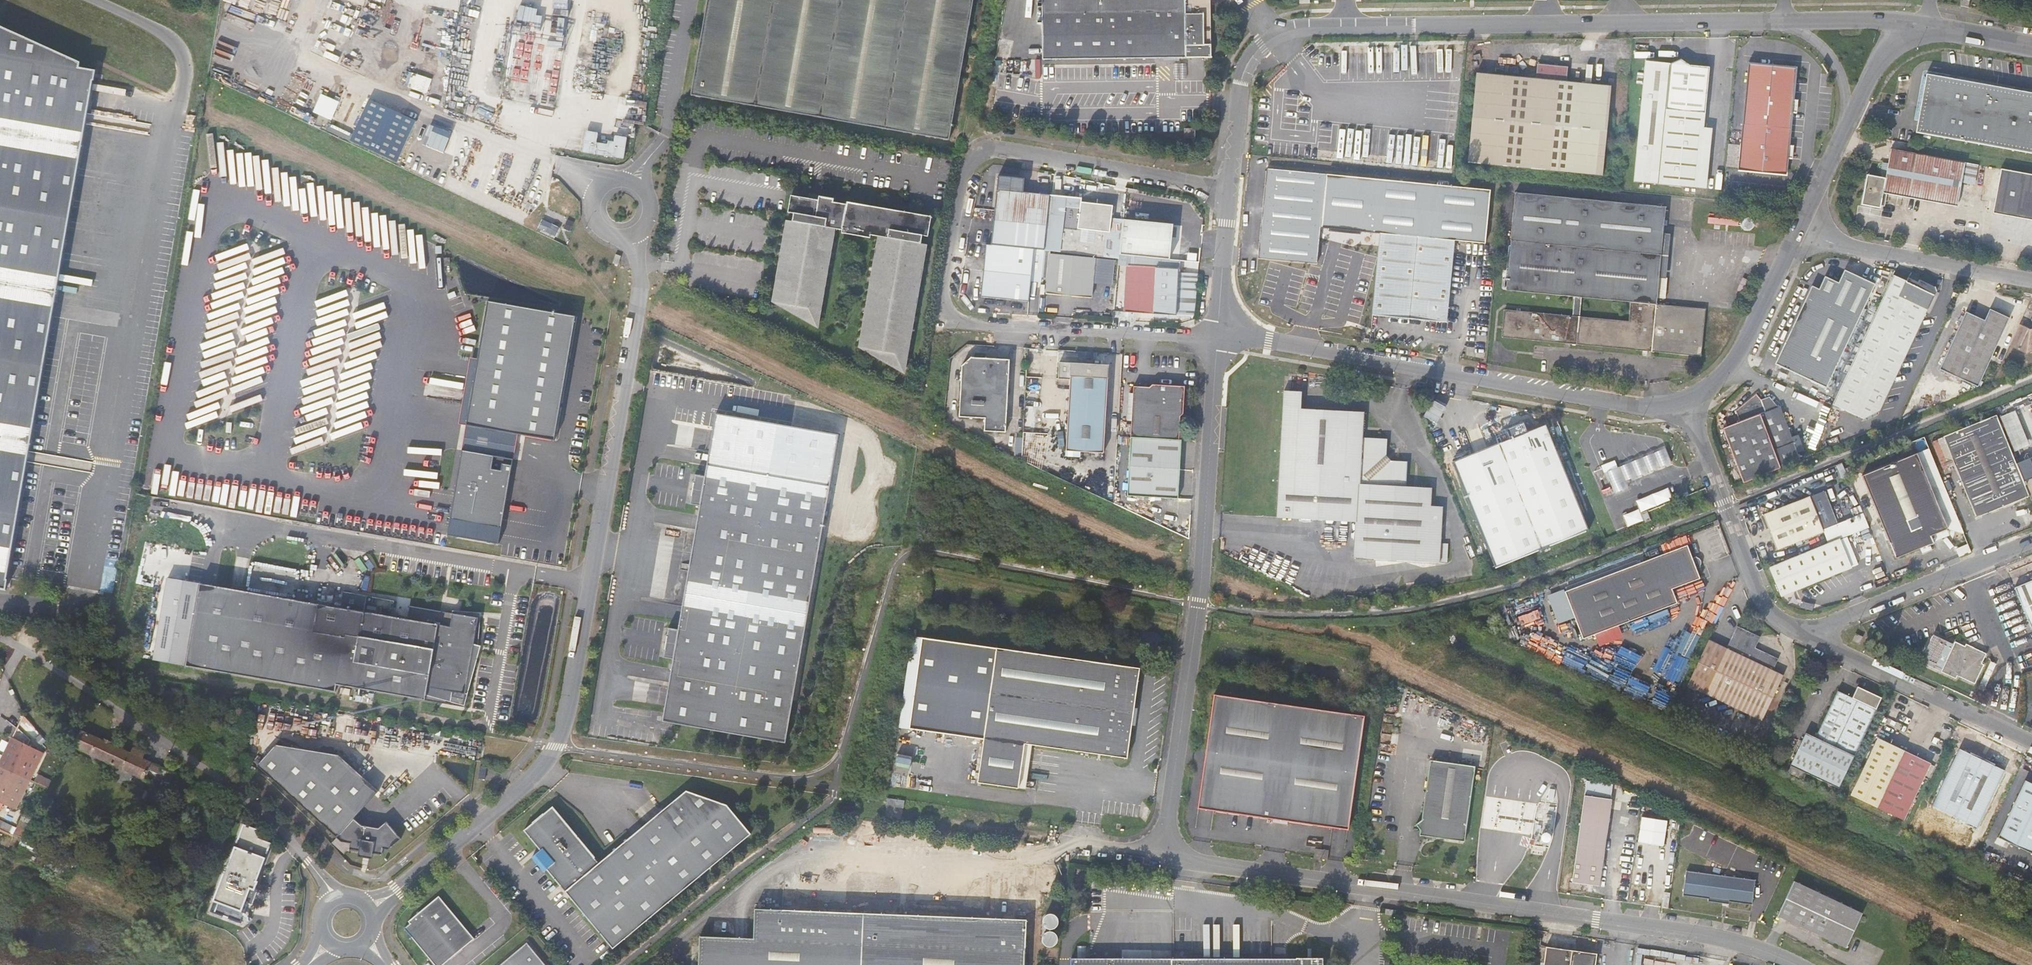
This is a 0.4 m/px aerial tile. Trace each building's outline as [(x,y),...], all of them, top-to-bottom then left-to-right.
[(690,95),(949,140),(973,0),(840,0),(839,4),(815,0),(707,0),(690,95)] [(1210,0),(1042,0),(1044,59),(1211,57),(1210,0)] [(6,590),(27,462),(29,451),(53,314),(55,303),(86,125),(88,113),(96,69),(80,67),(81,62),(0,26),(0,589),(6,590)] [(1698,187),(1710,67),(1690,65),(1681,59),(1671,63),(1646,61),(1634,181),(1698,187)] [(1795,67),(1748,63),(1737,169),(1785,174),(1786,158),(1795,67)] [(1469,162),(1602,176),(1611,86),(1567,81),(1568,67),(1538,64),(1536,78),(1477,73),(1469,162)] [(1916,133),(2009,150),(2020,91),(1926,74),(1916,133)] [(2020,91),(2009,150),(2031,154),(2031,93),(2020,91)] [(626,158),(634,96),(620,95),(614,140),(597,138),(599,130),(586,128),(583,152),(626,158)] [(362,109),(350,139),(397,159),(410,130),(362,109)] [(444,149),(452,129),(435,123),(427,142),(444,149)] [(1194,128),(1183,128),(1183,138),(1191,138),(1191,142),(1195,142),(1194,128)] [(1965,162),(1892,149),(1886,178),(1867,175),(1861,205),(1881,208),(1883,193),(1957,206),(1965,162)] [(1727,164),(1735,166),(1737,153),(1729,151),(1727,164)] [(1367,231),(1372,178),(1266,168),(1257,257),(1298,261),(1304,262),(1318,263),(1319,248),(1321,227),(1331,228),(1337,228),(1367,231)] [(1992,213),(2031,220),(2031,174),(2000,169),(1992,213)] [(1034,249),(1045,251),(1046,225),(1049,195),(1023,192),(1024,178),(998,175),(994,220),(992,245),(1034,249)] [(1476,188),(1372,178),(1367,231),(1367,232),(1380,233),(1373,315),(1447,322),(1455,240),(1471,242),(1476,188)] [(1490,190),(1476,188),(1471,242),(1486,243),(1490,190)] [(1507,289),(1574,296),(1573,315),(1505,309),(1502,336),(1701,355),(1706,307),(1664,303),(1657,303),(1663,231),(1665,205),(1516,191),(1507,289)] [(809,193),(808,199),(813,200),(813,196),(828,199),(827,202),(829,202),(830,197),(809,193)] [(790,221),(775,302),(794,306),(792,314),(796,316),(816,320),(832,229),(842,230),(842,233),(870,238),(871,235),(881,237),(862,348),(881,351),(879,360),(883,361),(903,365),(924,244),(921,244),(922,236),(928,237),(931,217),(841,202),(841,204),(827,202),(828,199),(813,196),(813,200),(797,197),(791,196),(788,213),(794,214),(792,222),(790,221)] [(1112,206),(1081,203),(1081,201),(1050,198),(1045,251),(1104,257),(1107,232),(1109,233),(1112,206)] [(1741,216),(1711,214),(1710,220),(1740,222),(1741,216)] [(1173,225),(1123,220),(1120,255),(1128,256),(1169,260),(1173,225)] [(775,302),(790,221),(787,221),(772,301),(792,314),(794,306),(775,302)] [(835,229),(832,229),(816,320),(796,316),(818,326),(835,229)] [(1670,232),(1663,231),(1657,303),(1664,303),(1670,232)] [(859,347),(879,360),(881,351),(862,348),(881,237),(878,236),(859,347)] [(905,371),(928,237),(922,236),(921,244),(924,244),(903,365),(883,361),(905,371)] [(1034,249),(992,245),(986,244),(981,297),(1029,301),(1034,249)] [(1050,254),(1050,251),(1045,251),(1042,276),(1047,277),(1046,293),(1091,297),(1095,258),(1050,254)] [(1178,253),(1178,261),(1196,263),(1196,255),(1178,253)] [(1180,273),(1180,268),(1128,263),(1128,256),(1120,255),(1114,311),(1175,315),(1176,309),(1180,273)] [(1845,270),(1839,282),(1825,276),(1819,289),(1812,286),(1775,364),(1826,388),(1875,284),(1845,270)] [(1195,310),(1198,275),(1180,273),(1176,309),(1194,311),(1195,310)] [(1880,411),(1912,344),(1920,326),(1928,308),(1929,309),(1936,292),(1935,287),(1920,280),(1918,282),(1908,278),(1907,281),(1894,275),(1832,405),(1863,419),(1880,411)] [(520,435),(554,437),(575,316),(488,300),(473,383),(467,425),(520,435)] [(1966,312),(1939,369),(1978,386),(2009,319),(1990,309),(1985,321),(1966,312)] [(2020,324),(2009,347),(2027,355),(2031,352),(2031,329),(2030,330),(2020,324)] [(1931,332),(1920,326),(1912,344),(1922,349),(1931,332)] [(1006,432),(1010,359),(971,357),(962,366),(959,416),(985,417),(985,431),(1006,432)] [(1108,453),(1114,365),(1061,361),(1060,374),(1069,375),(1064,449),(1108,453)] [(1359,390),(1360,380),(1351,379),(1350,388),(1359,390)] [(467,425),(473,383),(466,382),(461,424),(467,425)] [(1134,386),(1131,436),(1162,439),(1179,440),(1180,416),(1183,414),(1185,386),(1153,385),(1149,387),(1134,386)] [(1440,563),(1440,543),(1442,507),(1431,506),(1432,487),(1406,486),(1408,461),(1393,460),(1386,453),(1386,438),(1362,437),(1363,413),(1300,409),(1301,392),(1283,391),(1276,518),(1355,523),(1354,558),(1440,563)] [(1770,395),(1762,399),(1757,394),(1736,410),(1740,421),(1719,430),(1738,477),(1802,452),(1798,442),(1794,443),(1780,407),(1778,407),(1770,395)] [(704,478),(694,477),(689,506),(699,508),(678,632),(668,630),(663,660),(673,661),(662,724),(785,745),(829,489),(837,437),(718,414),(706,467),(704,478)] [(1977,518),(2029,496),(2016,463),(1997,415),(1944,437),(1977,518)] [(510,484),(520,435),(467,425),(458,475),(510,484)] [(1588,530),(1545,425),(1453,462),(1496,567),(1588,530)] [(1022,431),(1022,458),(1031,459),(1032,431),(1022,431)] [(1127,496),(1159,498),(1162,439),(1131,436),(1127,496)] [(1178,499),(1181,440),(1179,440),(1162,439),(1159,498),(1178,499)] [(1625,465),(1607,472),(1615,494),(1630,488),(1628,482),(1632,480),(1672,464),(1666,448),(1625,465)] [(1863,476),(1895,558),(1932,544),(1930,537),(1947,530),(1917,454),(1863,476)] [(2016,463),(2029,496),(2031,500),(2031,499),(2031,457),(2016,463)] [(447,535),(499,544),(510,484),(458,475),(447,535)] [(1668,486),(1638,498),(1643,510),(1673,498),(1668,486)] [(1764,514),(1778,550),(1838,527),(1824,491),(1764,514)] [(1847,519),(1853,533),(1869,527),(1861,505),(1850,509),(1853,517),(1847,519)] [(1622,514),(1627,526),(1643,519),(1638,508),(1622,514)] [(1852,568),(1840,538),(1770,567),(1782,597),(1852,568)] [(1700,569),(1699,566),(1700,565),(1700,563),(1699,561),(1698,560),(1696,560),(1695,557),(1694,558),(1689,546),(1568,598),(1588,644),(1681,604),(1675,591),(1703,579),(1699,569),(1700,569)] [(153,660),(186,666),(335,692),(337,685),(463,707),(479,618),(410,606),(407,620),(397,618),(398,613),(392,612),(394,602),(342,593),(340,608),(305,602),(296,600),(200,583),(167,577),(153,660)] [(2030,630),(2031,630),(2031,581),(2013,588),(2030,630)] [(296,600),(305,602),(306,593),(297,592),(296,600)] [(1727,649),(1709,641),(1688,686),(1739,710),(1748,715),(1762,721),(1783,677),(1772,671),(1778,660),(1755,649),(1761,637),(1738,627),(1727,649)] [(1852,631),(1848,638),(1855,642),(1858,635),(1852,631)] [(1025,744),(1127,758),(1140,668),(922,638),(909,729),(984,739),(978,783),(1019,789),(1025,744)] [(1965,642),(1964,645),(1953,640),(1940,671),(1954,678),(1955,675),(1974,683),(1982,664),(1980,663),(1986,651),(1965,642)] [(1838,788),(1881,698),(1858,687),(1853,698),(1838,691),(1816,738),(1807,733),(1791,765),(1838,788)] [(1197,809),(1348,830),(1365,716),(1214,694),(1197,809)] [(1746,721),(1748,715),(1739,710),(1737,716),(1746,721)] [(118,747),(112,744),(81,730),(74,746),(145,778),(149,768),(158,772),(161,767),(142,758),(130,752),(118,747)] [(0,762),(0,768),(29,782),(42,754),(12,738),(0,762)] [(1904,820),(1931,763),(1877,738),(1851,794),(1904,820)] [(257,765),(289,794),(326,752),(276,744),(257,765)] [(132,747),(130,752),(142,758),(145,753),(132,747)] [(1978,828),(2005,770),(1960,749),(1933,806),(1978,828)] [(326,752),(289,794),(344,844),(351,843),(350,849),(359,850),(358,856),(372,859),(373,853),(382,855),(383,848),(388,849),(401,839),(387,821),(379,828),(362,825),(354,818),(379,791),(339,754),(326,752)] [(960,777),(974,779),(978,755),(964,753),(960,777)] [(1464,841),(1474,766),(1429,759),(1421,819),(1415,824),(1420,829),(1424,835),(1464,841)] [(487,767),(480,766),(479,778),(485,779),(487,767)] [(0,768),(0,800),(16,808),(29,782),(0,768)] [(1998,837),(2031,853),(2031,784),(2025,780),(1998,837)] [(600,862),(553,805),(524,830),(540,850),(532,856),(545,871),(547,869),(613,949),(751,834),(727,804),(687,790),(600,862)] [(902,798),(885,795),(884,802),(900,805),(902,798)] [(1597,886),(1610,800),(1583,796),(1570,882),(1597,886)] [(23,840),(34,817),(24,813),(17,829),(0,821),(0,829),(23,840)] [(256,829),(244,824),(228,866),(227,866),(214,900),(215,901),(210,910),(241,922),(249,902),(245,900),(250,888),(254,890),(258,881),(256,881),(271,843),(259,839),(260,834),(260,833),(255,831),(256,829)] [(1314,857),(1328,859),(1330,850),(1316,847),(1314,857)] [(1757,879),(1688,870),(1685,895),(1710,898),(1710,900),(1731,903),(1731,901),(1754,904),(1757,879)] [(1865,911),(1796,879),(1781,914),(1831,937),(1830,940),(1835,942),(1836,939),(1849,945),(1865,911)] [(439,896),(408,921),(410,923),(404,928),(435,964),(443,964),(475,939),(439,896)] [(1019,918),(746,910),(746,939),(693,938),(692,964),(1018,964),(1019,918)] [(500,964),(546,964),(537,955),(535,957),(534,955),(536,953),(527,943),(500,964)] [(1544,946),(1542,964),(1593,964),(1595,953),(1544,946)] [(1067,956),(1067,964),(1319,964),(1319,957),(1067,956)]
